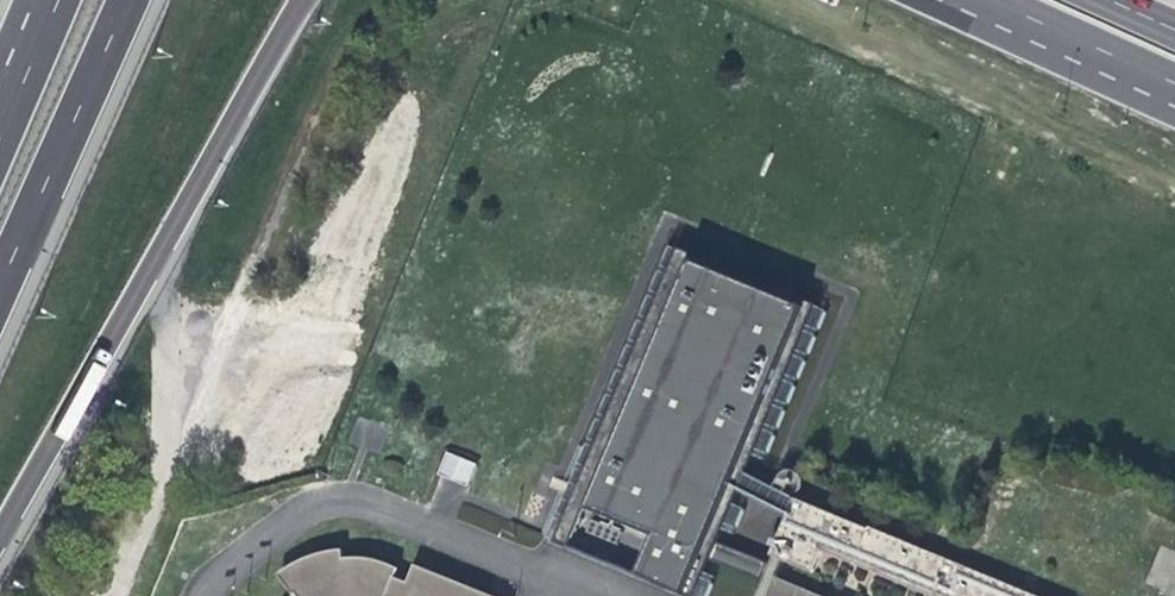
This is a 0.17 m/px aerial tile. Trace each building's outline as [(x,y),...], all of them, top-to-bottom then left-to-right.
[(758,588),(766,570),(716,550),(737,499),(785,523),(792,505),(743,481),(810,311),(672,255),(554,553),(663,595),(698,595),(709,568),(758,588)] [(472,473),(443,462),(434,484),(463,496),(472,473)] [(869,533),(867,535),(792,505),(785,523),(766,570),(758,588),(755,595),(797,595),(772,586),(780,567),(812,579),(820,560),(909,595),(1028,595),(869,533)] [(402,571),(395,588),(384,583),(386,574),(370,567),(328,566),(325,556),(315,556),(300,557),(291,560),(281,564),(272,570),(264,576),(277,594),(276,595),(464,595),(402,571)]
